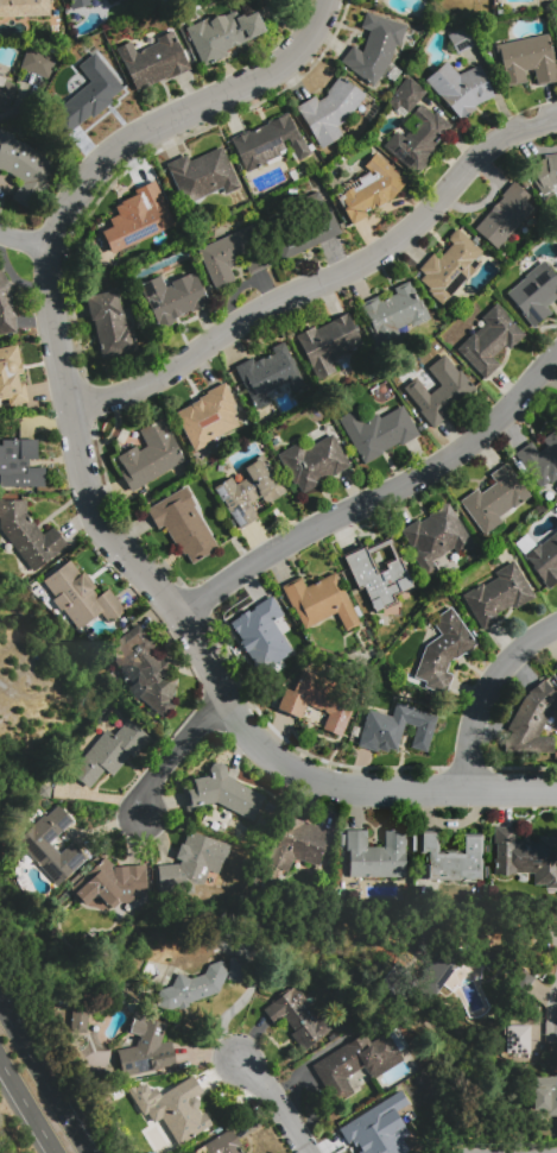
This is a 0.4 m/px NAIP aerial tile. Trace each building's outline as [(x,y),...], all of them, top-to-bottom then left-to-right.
[(50,15),(0,17),(0,0),(49,0),(50,15)] [(71,10),(70,0),(89,0),(90,6),(71,10)] [(227,21),(227,14),(235,11),(239,19),(258,11),(267,29),(251,37),(252,39),(226,51),(228,55),(204,67),(186,29),(203,21),(204,25),(209,23),(209,21),(223,14),(227,21)] [(362,53),(369,30),(361,27),(366,12),(407,26),(400,46),(395,45),(391,62),(373,87),(340,63),(352,46),(362,53)] [(116,49),(131,42),(135,52),(158,42),(156,38),(172,30),(191,68),(170,77),(170,76),(137,92),(116,49)] [(549,33),(556,69),(556,80),(537,84),(533,69),(525,71),(527,82),(505,87),(495,46),(549,33)] [(49,80),(20,69),(29,48),(57,58),(49,80)] [(70,132),(53,112),(90,82),(78,67),(95,52),(124,89),(110,100),(112,102),(93,118),(90,115),(70,132)] [(482,102),(479,103),(475,107),(475,108),(461,120),(425,81),(447,62),(458,75),(480,65),(494,96),(482,102)] [(323,99),(328,94),(327,93),(340,75),(366,95),(353,113),(350,111),(344,120),(346,121),(336,127),(342,136),(322,149),(296,107),(315,96),(318,102),(323,99)] [(6,112),(0,109),(0,77),(6,80),(5,81),(17,86),(6,112)] [(425,93),(407,113),(399,106),(399,101),(393,96),(410,78),(425,93)] [(382,147),(395,131),(404,138),(410,131),(412,133),(420,122),(412,115),(425,99),(454,122),(433,147),(433,149),(432,150),(435,152),(414,175),(382,147)] [(247,172),(230,139),(249,131),(251,132),(267,124),(267,122),(286,113),(308,156),(296,160),(287,144),(290,144),(287,139),(283,141),(287,152),(247,172)] [(10,174),(0,170),(0,135),(1,136),(2,132),(15,136),(14,139),(24,143),(25,144),(45,157),(56,168),(24,208),(12,199),(24,183),(10,174)] [(221,146),(241,187),(226,194),(222,188),(185,206),(165,165),(186,155),(190,162),(221,146)] [(541,152),(542,161),(532,162),(533,192),(550,191),(550,184),(556,184),(556,151),(541,152)] [(397,194),(392,199),(376,208),(374,204),(363,210),(367,215),(352,223),(337,199),(341,196),(341,194),(352,188),(353,189),(361,184),(359,179),(369,172),(372,176),(375,174),(372,170),(371,171),(363,166),(375,153),(407,181),(397,194)] [(113,254),(101,232),(112,226),(108,219),(119,214),(115,207),(121,203),(120,202),(137,195),(134,190),(154,181),(175,226),(113,254)] [(496,250),(474,229),(502,197),(500,196),(513,182),(530,196),(525,201),(533,208),(496,250)] [(281,231),(271,235),(281,259),(338,235),(318,190),(303,197),(311,218),(281,231)] [(197,248),(255,223),(274,265),(249,276),(243,262),(230,267),(236,282),(215,290),(197,248)] [(442,305),(425,291),(429,288),(420,281),(425,275),(419,269),(433,253),(439,258),(452,244),(448,239),(457,229),(482,251),(474,260),(479,264),(442,305)] [(545,260),(556,275),(556,276),(556,278),(556,300),(556,298),(545,307),(551,313),(533,327),(505,294),(545,260)] [(17,334),(0,335),(0,269),(1,270),(15,292),(12,296),(13,311),(15,311),(17,334)] [(195,272),(209,303),(191,311),(190,310),(158,326),(139,285),(160,276),(166,288),(171,285),(170,283),(189,273),(190,275),(195,272)] [(375,349),(356,305),(378,296),(380,301),(393,295),(391,289),(410,281),(418,300),(420,298),(430,319),(411,327),(410,323),(397,329),(401,338),(375,349)] [(102,358),(94,320),(91,320),(87,297),(116,291),(121,313),(124,311),(126,326),(133,325),(138,351),(102,358)] [(485,378),(457,349),(485,322),(481,319),(496,304),(507,315),(506,316),(524,335),(509,349),(506,345),(493,358),(500,365),(485,378)] [(295,335),(314,326),(315,329),(347,313),(362,344),(331,360),(337,372),(318,382),(295,335)] [(234,367),(252,358),(254,363),(264,358),(264,359),(273,354),(271,348),(283,341),(306,386),(293,393),(287,383),(252,402),(234,367)] [(7,402),(0,403),(0,348),(17,345),(23,374),(18,376),(19,384),(25,383),(29,403),(8,407),(7,402)] [(405,393),(418,382),(430,395),(441,385),(428,368),(444,354),(457,371),(460,370),(477,391),(433,428),(405,393)] [(175,414),(190,405),(200,399),(198,398),(207,393),(207,392),(224,383),(236,405),(234,407),(238,414),(234,416),(239,426),(207,443),(207,445),(195,452),(175,414)] [(403,405),(419,434),(400,445),(399,441),(381,452),(382,453),(365,464),(338,418),(356,409),(363,422),(378,414),(380,418),(403,405)] [(131,492),(122,475),(126,473),(118,456),(137,447),(138,451),(147,446),(139,430),(164,417),(173,437),(172,437),(185,464),(131,492)] [(542,440),(556,428),(556,478),(550,483),(549,481),(539,489),(514,454),(531,442),(538,452),(546,446),(542,440)] [(300,494),(278,454),(298,442),(303,451),(333,434),(350,466),(300,494)] [(45,487),(0,487),(0,446),(1,446),(1,440),(37,440),(37,460),(29,460),(29,467),(44,467),(45,487)] [(259,517),(240,529),(226,508),(227,506),(222,500),(221,502),(214,490),(232,477),(236,485),(248,477),(243,470),(258,460),(276,485),(279,483),(286,492),(264,508),(258,499),(249,504),(259,517)] [(531,496),(513,509),(513,508),(499,517),(502,522),(485,535),(460,502),(477,489),(481,494),(495,483),(490,474),(506,462),(531,496)] [(159,533),(146,510),(185,486),(192,498),(191,499),(197,509),(195,509),(217,546),(210,550),(211,553),(192,565),(188,556),(185,557),(179,548),(177,549),(164,529),(159,533)] [(33,571),(0,530),(0,499),(2,499),(2,500),(26,500),(26,514),(43,535),(53,525),(55,528),(68,544),(33,571)] [(426,576),(412,555),(418,550),(414,546),(412,548),(401,530),(418,519),(419,523),(430,517),(428,515),(447,502),(474,544),(458,555),(454,548),(432,561),(438,569),(426,576)] [(540,544),(556,531),(556,582),(549,590),(521,557),(539,543),(540,544)] [(343,556),(365,547),(366,549),(390,538),(392,543),(390,543),(397,559),(399,559),(412,587),(392,596),(395,601),(374,611),(363,587),(359,590),(343,556)] [(61,611),(51,600),(55,598),(42,582),(69,561),(80,575),(84,572),(96,587),(93,590),(97,597),(107,588),(126,612),(109,625),(101,613),(77,631),(62,610),(61,611)] [(536,598),(515,609),(513,604),(496,613),(500,619),(483,630),(462,596),(476,587),(477,590),(498,578),(495,573),(514,561),(536,598)] [(360,623),(346,630),(336,612),(305,629),(293,607),(292,607),(281,587),(300,576),(306,587),(334,573),(360,623)] [(273,599),(284,617),(273,624),(292,654),(287,657),(289,659),(276,667),(277,669),(261,680),(253,668),(255,667),(246,651),(247,650),(232,625),(273,599)] [(450,660),(445,672),(452,674),(445,694),(412,682),(426,645),(442,635),(431,620),(451,607),(476,644),(456,660),(455,657),(450,661),(450,660)] [(176,678),(172,700),(177,704),(164,719),(138,698),(145,689),(129,674),(137,667),(128,659),(127,661),(113,645),(137,623),(159,648),(153,653),(160,661),(162,660),(169,668),(167,669),(176,678)] [(302,669),(356,694),(344,722),(306,705),(300,718),(277,708),(286,688),(292,692),(302,669)] [(544,678),(556,693),(556,714),(547,723),(542,735),(556,736),(555,754),(532,754),(505,752),(505,735),(525,697),(528,693),(528,692),(544,678)] [(368,710),(392,717),(395,704),(437,717),(426,751),(411,746),(417,727),(405,724),(397,751),(388,748),(387,752),(378,749),(376,752),(357,748),(368,710)] [(90,788),(71,773),(107,730),(114,736),(127,720),(150,739),(134,758),(131,756),(113,776),(106,769),(90,788)] [(186,813),(183,792),(195,789),(192,780),(210,776),(209,769),(213,764),(220,763),(224,767),(227,777),(236,781),(235,782),(265,798),(253,821),(216,802),(195,807),(196,811),(186,813)] [(51,844),(61,853),(72,843),(88,859),(62,883),(58,887),(45,872),(39,865),(42,862),(40,861),(37,863),(32,857),(31,857),(17,842),(18,840),(44,815),(45,817),(61,804),(75,819),(50,843),(51,844)] [(276,884),(262,880),(273,848),(274,848),(285,815),(334,832),(327,852),(323,851),(318,867),(293,857),(287,872),(280,870),(276,884)] [(538,837),(556,837),(556,884),(534,884),(534,872),(517,872),(517,876),(495,876),(495,858),(496,858),(496,850),(494,850),(494,827),(517,827),(517,840),(538,840),(538,837)] [(462,833),(482,833),(482,881),(476,881),(476,883),(461,883),(461,881),(426,881),(426,853),(419,853),(419,830),(439,830),(439,851),(445,851),(445,850),(457,850),(457,851),(462,851),(462,833)] [(228,845),(219,874),(209,871),(203,888),(159,891),(158,867),(179,864),(182,858),(179,857),(189,831),(228,845)] [(405,832),(406,876),(349,876),(349,851),(347,851),(346,831),(367,831),(367,848),(385,848),(384,831),(405,831),(405,832)] [(124,867),(145,865),(146,893),(134,894),(135,903),(114,908),(108,905),(107,907),(96,895),(84,907),(70,889),(106,857),(118,869),(116,870),(118,872),(124,871),(124,867)] [(419,984),(438,956),(442,951),(448,956),(451,958),(470,957),(508,963),(506,974),(485,970),(466,969),(454,974),(437,997),(419,984)] [(228,972),(230,958),(252,959),(249,984),(227,979),(219,994),(189,1003),(190,1006),(181,1009),(179,1007),(166,1012),(153,1004),(160,989),(172,987),(178,974),(191,979),(204,975),(209,966),(223,963),(228,972)] [(534,977),(518,964),(508,976),(525,988),(534,977)] [(414,987),(403,1003),(381,987),(393,971),(414,987)] [(276,1027),(262,1010),(296,985),(306,1000),(304,1002),(321,1022),(323,1021),(330,1029),(302,1051),(292,1038),(296,1034),(284,1020),(276,1027)] [(87,1008),(71,1007),(70,1031),(86,1031),(87,1008)] [(166,1025),(160,1042),(171,1041),(175,1065),(160,1067),(160,1070),(138,1073),(137,1071),(120,1075),(116,1051),(135,1047),(139,1035),(127,1032),(134,1007),(152,1013),(150,1020),(166,1025)] [(530,1054),(524,1054),(524,1053),(504,1053),(504,1026),(530,1026),(530,1054)] [(354,1094),(336,1104),(312,1065),(365,1033),(371,1042),(388,1032),(388,1033),(397,1028),(412,1052),(429,1041),(439,1059),(422,1071),(411,1054),(404,1059),(404,1060),(373,1080),(372,1080),(363,1066),(344,1078),(354,1094)] [(192,1076),(204,1096),(197,1100),(198,1101),(198,1104),(198,1107),(197,1109),(201,1115),(204,1113),(205,1111),(213,1123),(178,1146),(166,1126),(162,1119),(153,1123),(147,1114),(143,1116),(128,1092),(143,1084),(144,1085),(146,1083),(151,1091),(156,1088),(159,1094),(165,1090),(173,1085),(175,1086),(192,1076)] [(555,1076),(556,1076),(556,1121),(556,1116),(545,1116),(545,1110),(532,1110),(532,1089),(536,1089),(537,1077),(555,1077),(555,1076)] [(401,1138),(408,1134),(394,1110),(407,1103),(400,1091),(341,1124),(357,1152),(405,1152),(408,1151),(401,1138)] [(239,1147),(242,1152),(192,1152),(230,1128),(241,1146),(239,1147)]
